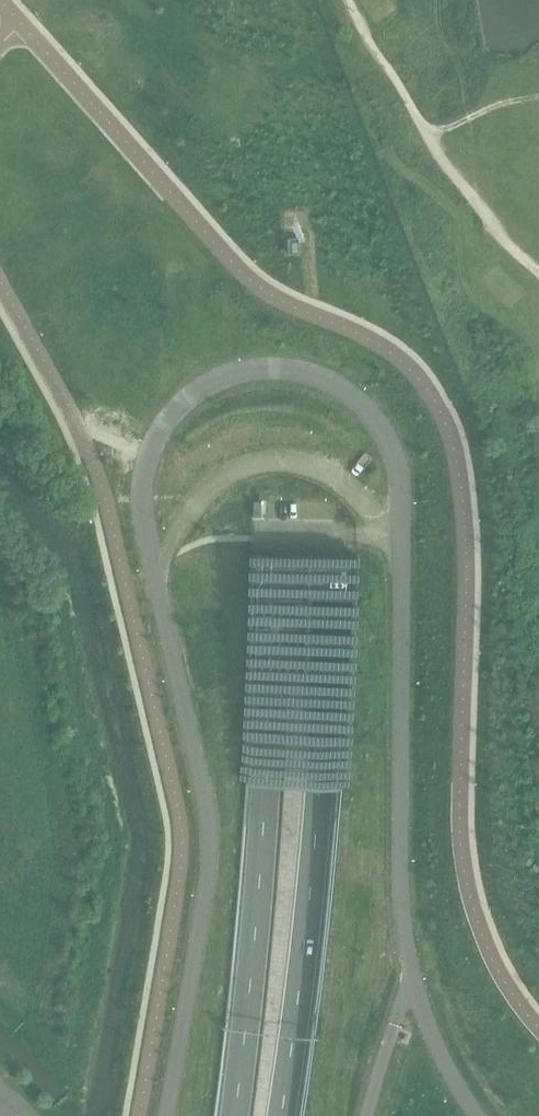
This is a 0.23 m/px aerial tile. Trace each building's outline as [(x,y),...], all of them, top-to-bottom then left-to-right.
[(288,238),(288,253),(298,253),(298,238),(288,238)] [(249,552),(247,681),(304,684),(306,594),(352,596),(354,554),(249,552)]
